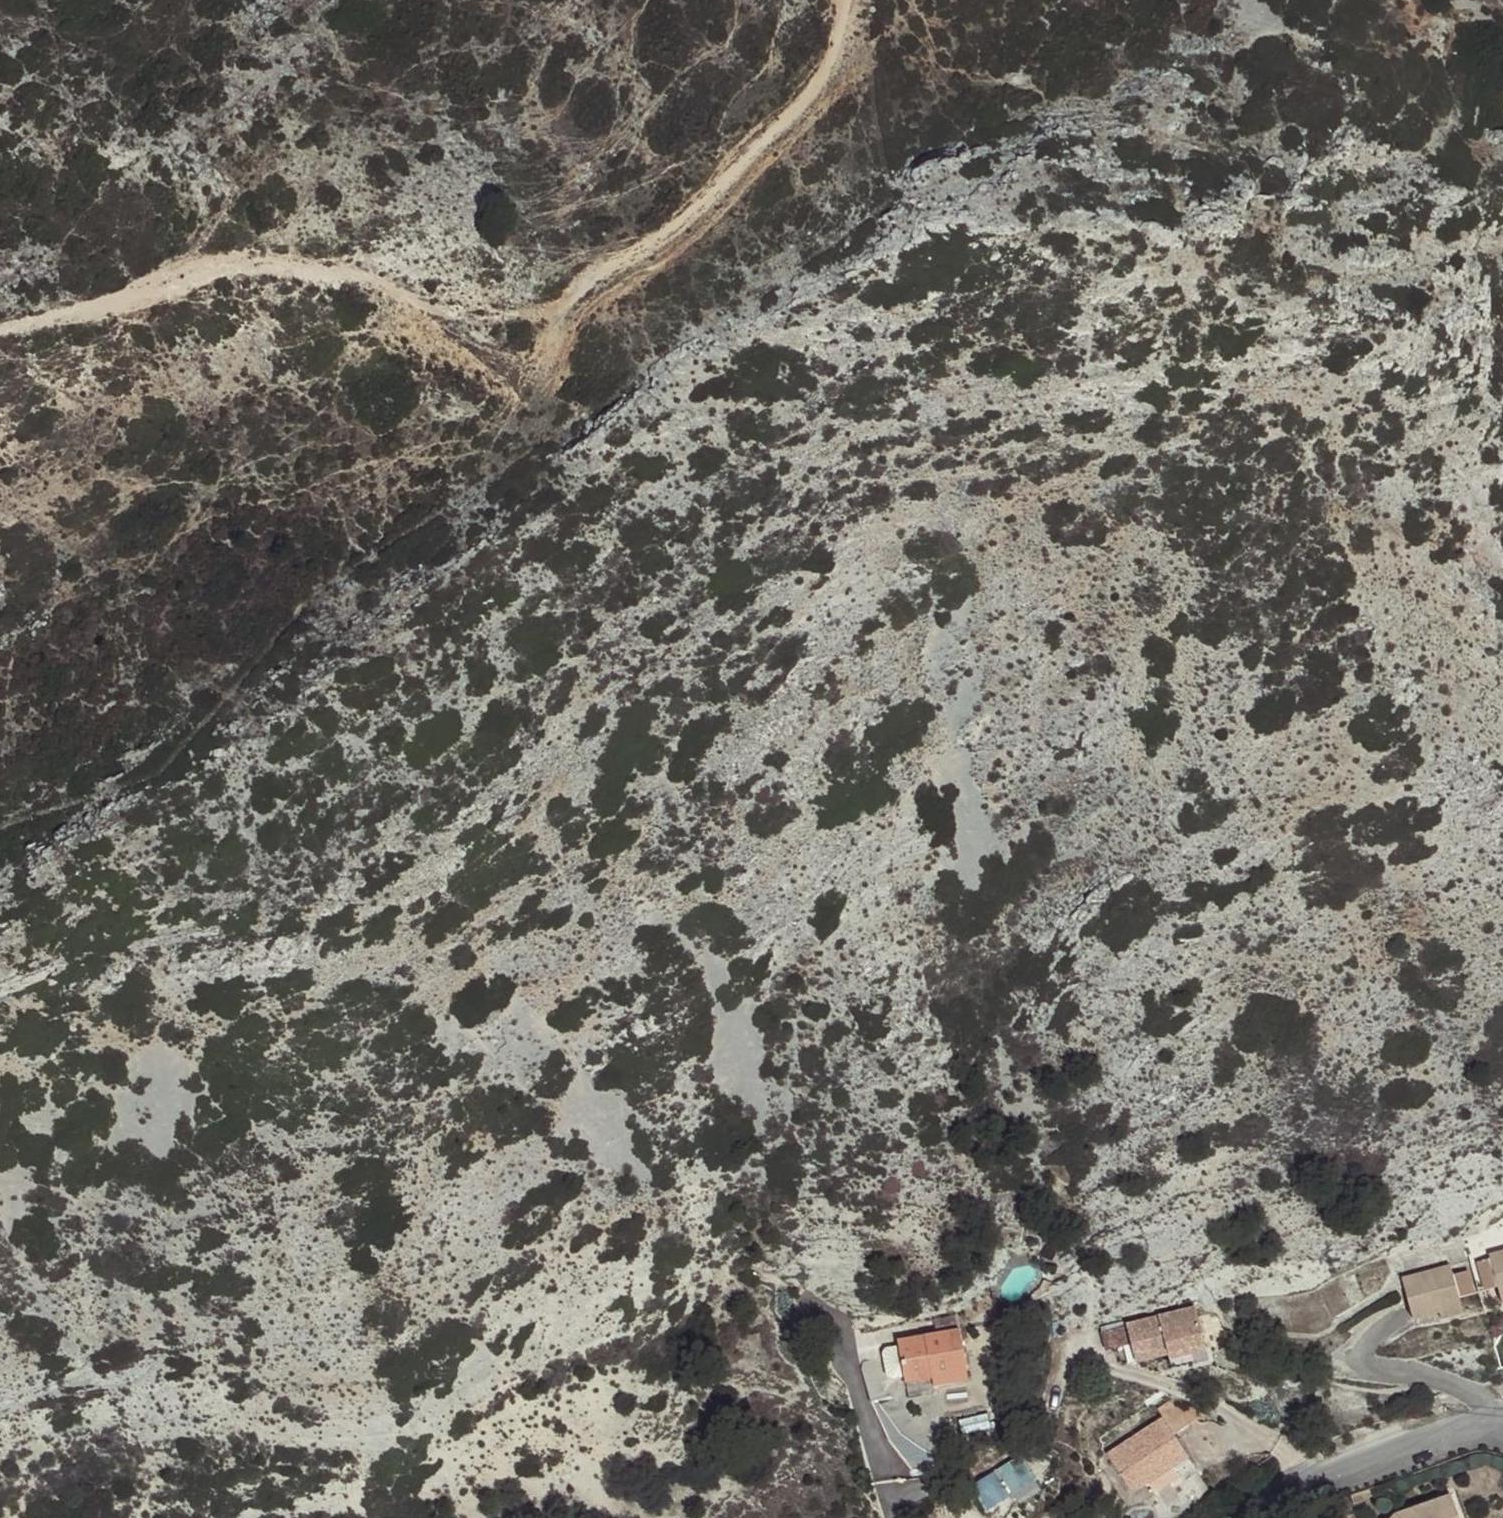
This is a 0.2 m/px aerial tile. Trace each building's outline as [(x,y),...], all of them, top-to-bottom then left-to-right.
[(1489,1255),(1489,1259),(1497,1288),(1501,1303),(1502,1303),(1502,1252),(1489,1255)] [(1497,1288),(1489,1259),(1476,1262),(1484,1292),(1497,1288)] [(1453,1275),(1450,1266),(1402,1279),(1413,1319),(1438,1313),(1441,1320),(1463,1314),(1459,1299),(1453,1275)] [(1474,1294),(1467,1272),(1453,1275),(1459,1299),(1474,1294)] [(1195,1307),(1126,1324),(1136,1362),(1168,1355),(1167,1352),(1204,1343),(1195,1307)] [(932,1377),(934,1387),(968,1381),(960,1331),(897,1342),(899,1349),(904,1376),(905,1382),(932,1377)] [(1204,1343),(1167,1352),(1168,1355),(1172,1369),(1209,1360),(1204,1343)] [(904,1376),(899,1349),(887,1351),(885,1355),(889,1375),(893,1378),(904,1376)] [(1191,1424),(1174,1398),(1158,1410),(1163,1419),(1107,1455),(1132,1493),(1147,1483),(1173,1466),(1188,1456),(1174,1435),(1191,1424)] [(973,1480),(986,1508),(1036,1485),(1024,1458),(973,1480)] [(1181,1478),(1173,1466),(1147,1483),(1155,1495),(1181,1478)] [(1395,1515),(1392,1517),(1459,1517),(1451,1495),(1395,1515)]
